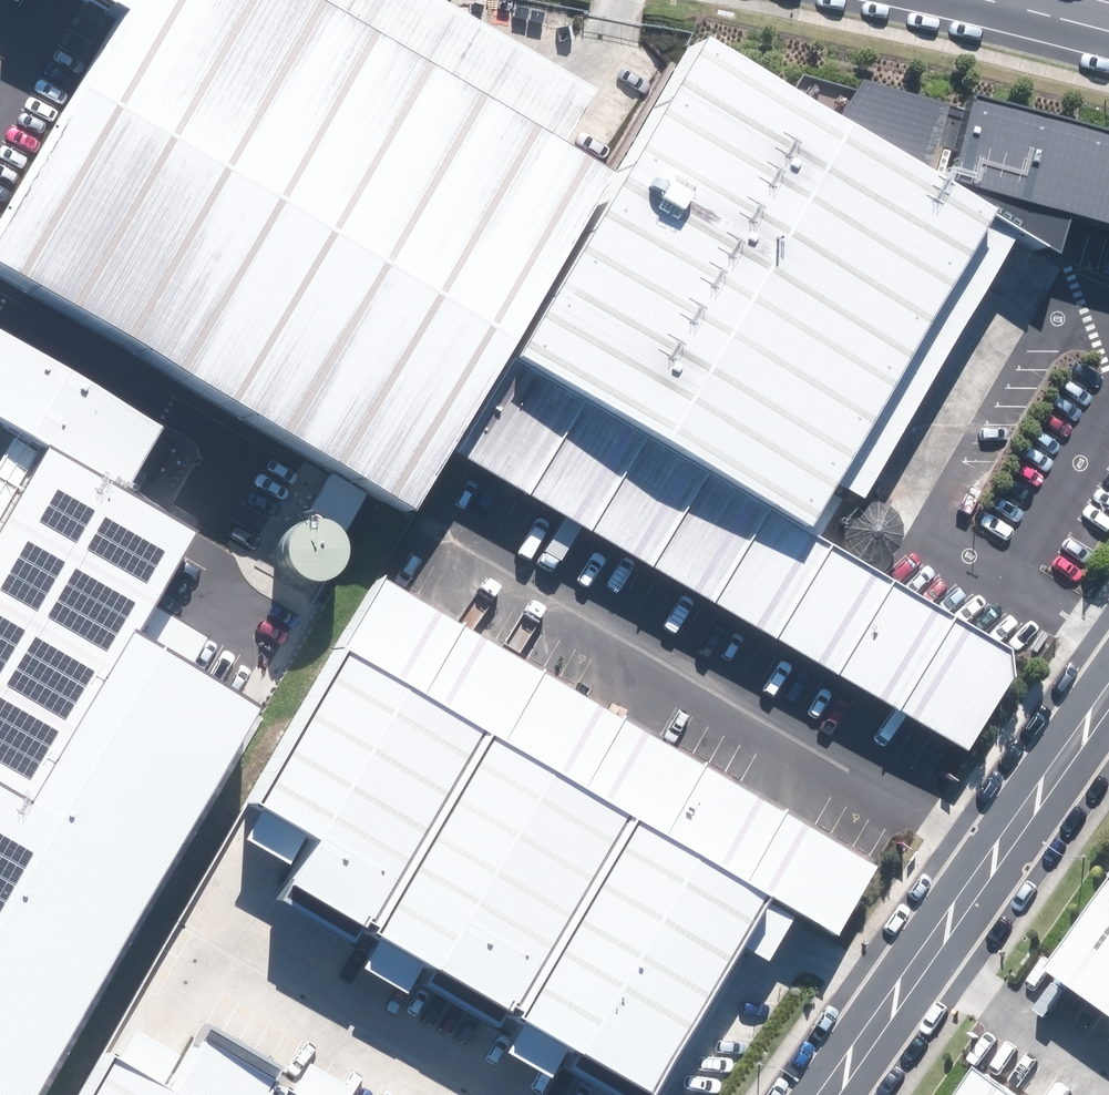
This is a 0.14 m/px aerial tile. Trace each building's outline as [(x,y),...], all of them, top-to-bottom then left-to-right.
[(422,504),(621,170),(572,141),(607,82),(468,0),(91,0),(124,19),(0,227),(0,254),(422,504)] [(715,37),(525,356),(587,393),(649,430),(711,467),(773,504),(812,527),(841,482),(867,498),(1031,223),(955,178),(844,113),(715,37)] [(979,90),(974,110),(864,79),(844,113),(955,178),(1031,223),(1064,245),(1075,210),(1108,220),(1108,126),(979,90)] [(241,680),(122,610),(182,509),(118,471),(152,413),(0,324),(0,413),(27,429),(11,455),(0,474),(0,1087),(241,680)] [(467,453),(529,490),(587,393),(525,356),(467,453)] [(529,490),(591,527),(649,430),(587,393),(529,490)] [(591,527),(653,563),(711,467),(649,430),(591,527)] [(653,563),(716,600),(773,504),(711,467),(653,563)] [(281,556),(291,555),(301,552),(309,545),(314,537),(317,527),(316,516),(311,507),(304,500),(295,495),(285,493),(275,495),(266,500),(259,508),(255,517),(254,528),(257,538),(263,546),(271,553),(281,556)] [(716,600),(778,637),(835,541),(812,527),(773,504),(716,600)] [(778,637),(840,674),(898,578),(835,541),(778,637)] [(343,651),(423,696),(462,624),(381,578),(343,651)] [(840,674),(902,711),(960,614),(898,578),(840,674)] [(902,711),(964,748),(1022,651),(960,614),(902,711)] [(489,734),(505,743),(545,672),(462,624),(423,696),(489,734)] [(286,882),(373,932),(489,734),(423,696),(343,651),(256,802),(313,835),(286,882)] [(505,743),(587,789),(627,718),(545,672),(505,743)] [(633,815),(666,834),(706,764),(627,718),(587,789),(633,815)] [(505,743),(489,734),(373,932),(519,1015),(633,815),(587,789),(505,743)] [(666,834),(749,881),(789,811),(706,764),(666,834)] [(874,859),(789,811),(749,881),(770,893),(835,928),(874,859)] [(666,834),(633,815),(519,1015),(656,1092),(770,893),(749,881),(666,834)] [(1061,957),(1108,991),(1108,889),(1061,957)] [(277,1075),(196,1026),(170,1069),(111,1033),(73,1094),(265,1094),(277,1075)] [(992,1056),(965,1094),(1048,1094),(992,1056)] [(265,1094),(310,1094),(277,1075),(265,1094)]
